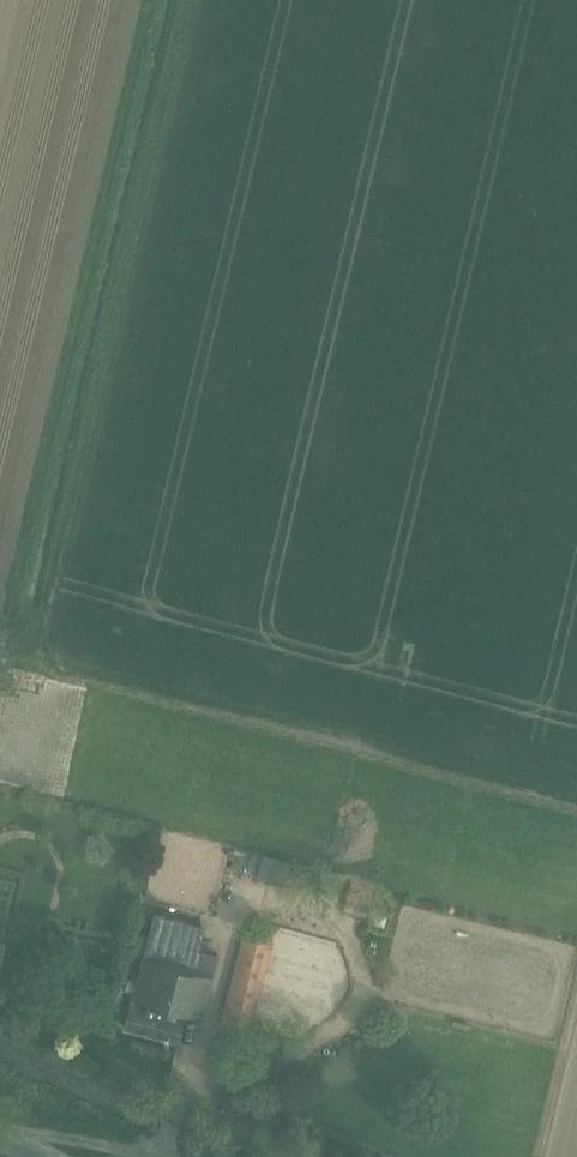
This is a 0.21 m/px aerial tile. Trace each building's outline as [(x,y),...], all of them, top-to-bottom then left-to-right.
[(128,979),(125,991),(133,993),(132,996),(124,1026),(177,1039),(185,1010),(202,1014),(212,973),(217,954),(198,949),(204,926),(154,914),(153,913),(147,936),(142,954),(142,956),(136,981),(128,979)] [(243,933),(221,1019),(245,1025),(266,939),(243,933)]
